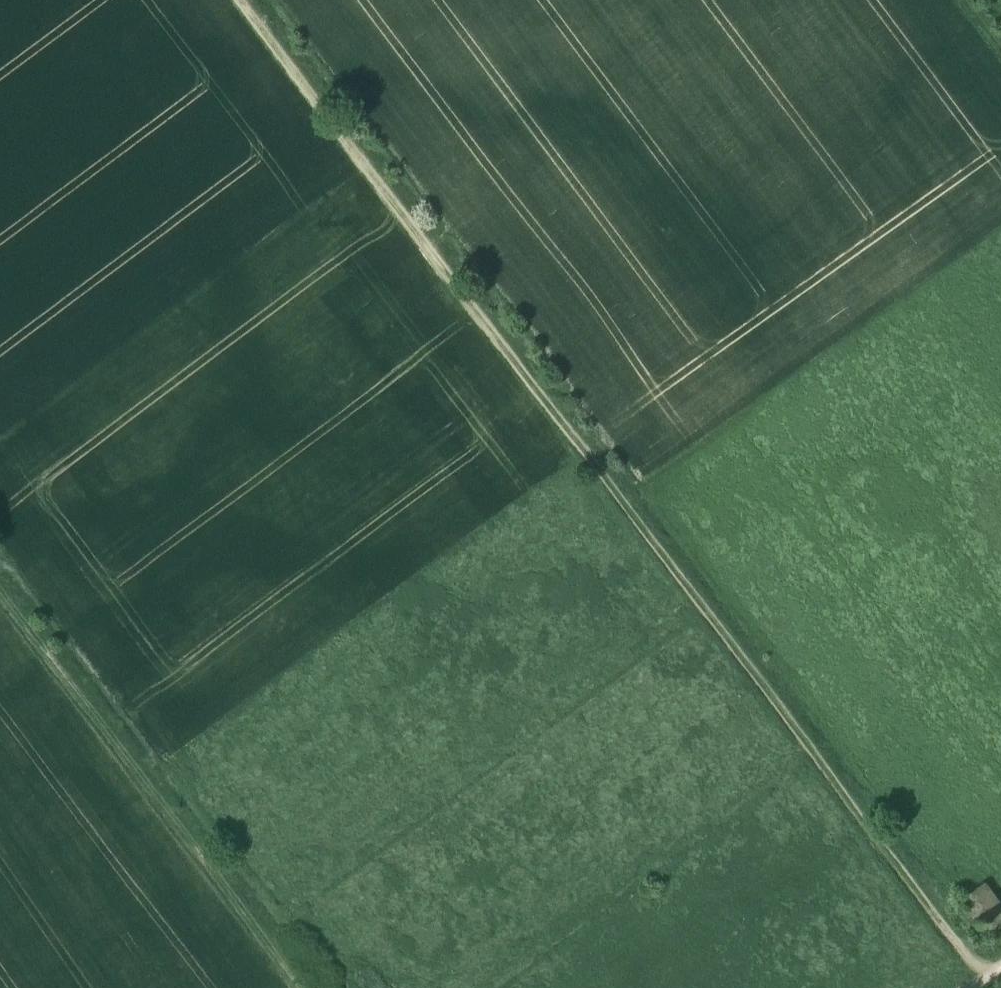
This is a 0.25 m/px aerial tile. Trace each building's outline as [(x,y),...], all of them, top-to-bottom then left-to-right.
[(966,901),(991,934),(1000,926),(1000,900),(989,884),(966,901)]
